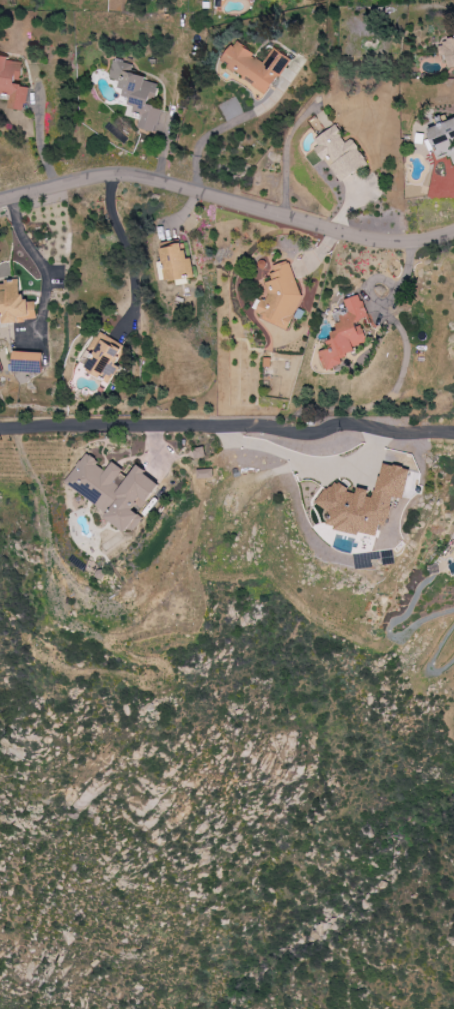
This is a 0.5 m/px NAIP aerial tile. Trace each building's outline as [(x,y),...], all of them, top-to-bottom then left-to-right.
[(453,65),(453,39),(440,41),(442,58),(448,57),(449,66),(453,65)] [(270,95),(291,56),(274,47),(266,62),(254,56),(257,50),(237,40),(225,63),(257,80),(254,86),(270,95)] [(10,60),(11,56),(0,54),(0,89),(12,91),(10,107),(26,110),(30,85),(22,83),(25,62),(10,60)] [(157,131),(162,108),(154,106),(160,83),(147,80),(148,75),(134,72),(136,63),(116,59),(111,77),(123,80),(122,87),(128,88),(126,96),(132,97),(128,116),(142,119),(141,128),(157,131)] [(432,127),(441,156),(451,153),(453,163),(453,120),(432,127)] [(314,141),(342,182),(370,163),(353,139),(348,142),(337,125),(314,141)] [(197,276),(194,257),(188,258),(186,239),(164,242),(168,280),(197,276)] [(290,328),(303,297),(291,260),(276,265),(272,276),(273,280),(267,282),(270,293),(268,298),(263,300),(257,315),(290,328)] [(37,301),(29,301),(29,294),(23,294),(22,280),(1,281),(1,291),(0,291),(0,320),(6,319),(6,322),(39,320),(37,301)] [(328,370),(346,364),(344,357),(358,352),(356,346),(369,342),(362,320),(370,318),(362,294),(346,300),(348,308),(340,310),(343,322),(338,324),(340,330),(334,332),(336,339),(330,341),(332,347),(322,351),(328,370)] [(104,378),(108,373),(112,375),(129,347),(101,331),(90,349),(97,353),(87,368),(104,378)] [(45,351),(15,351),(15,371),(45,372),(45,351)] [(208,456),(206,446),(195,448),(197,459),(208,456)] [(68,481),(97,503),(95,506),(133,534),(146,516),(141,513),(162,482),(139,466),(125,486),(118,481),(126,469),(114,461),(109,469),(88,454),(68,481)] [(383,539),(393,496),(405,499),(412,469),(382,462),(376,491),(360,487),(359,490),(334,484),(333,489),(324,487),(319,507),(332,510),(329,526),(383,539)] [(215,478),(214,468),(198,469),(199,479),(215,478)]
